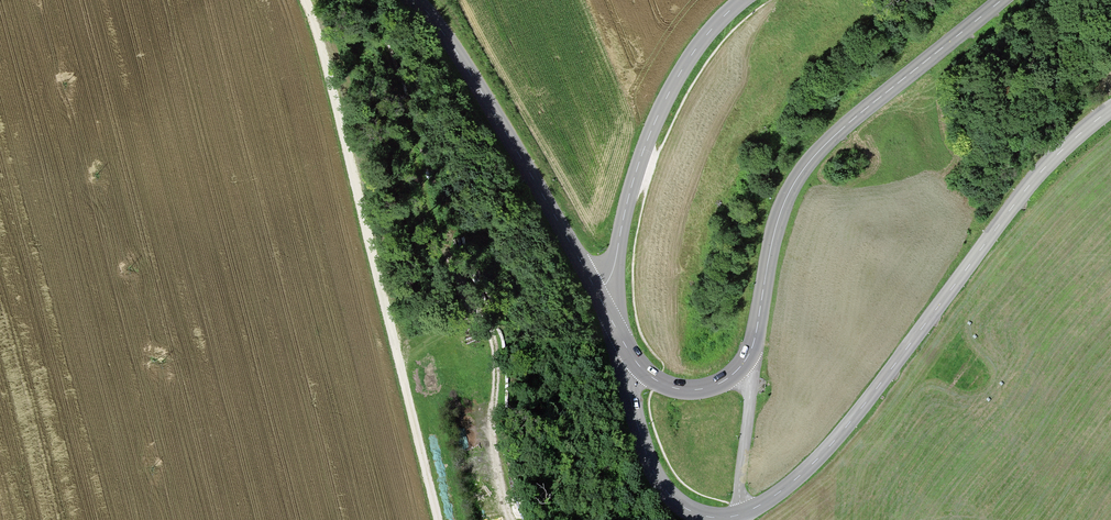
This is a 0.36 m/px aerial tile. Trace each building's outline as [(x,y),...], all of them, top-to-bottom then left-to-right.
[(433,315),(419,318),(421,326),(435,323),(433,315)]
